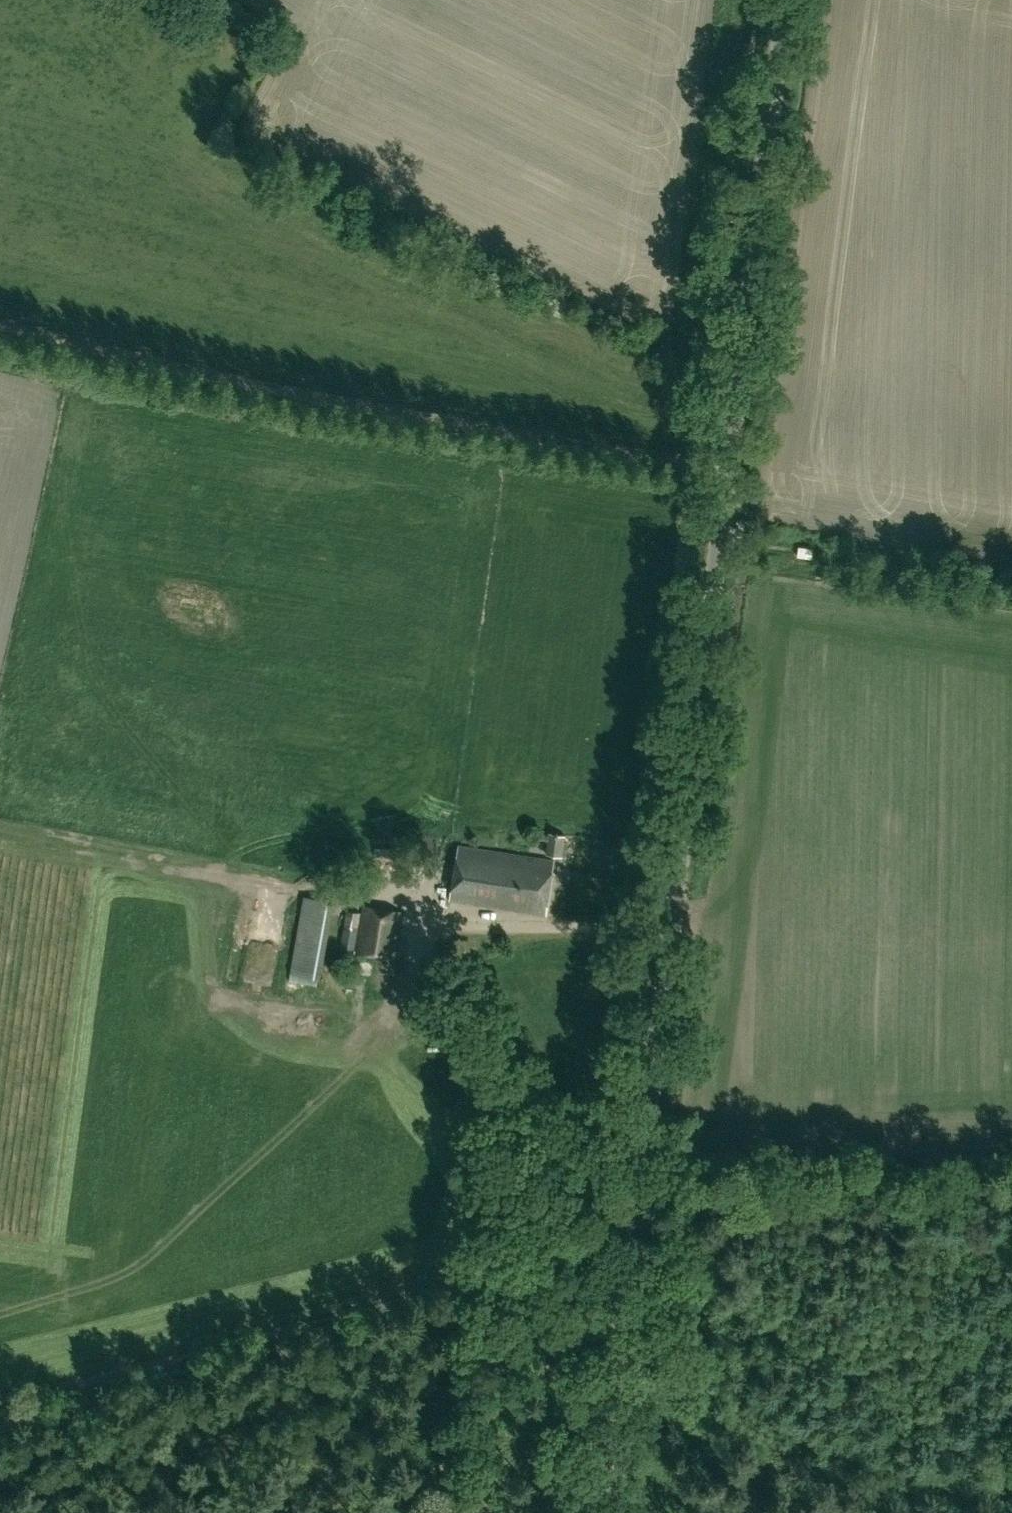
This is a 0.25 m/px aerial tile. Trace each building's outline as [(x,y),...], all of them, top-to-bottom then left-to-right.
[(814,545),(801,543),(799,553),(813,555),(814,545)] [(537,839),(547,841),(545,854),(565,857),(567,835),(548,833),(538,832),(537,839)] [(450,899),(547,914),(556,860),(459,845),(450,899)] [(311,902),(310,985),(331,986),(333,902),(311,902)] [(366,904),(358,951),(395,956),(402,910),(366,904)] [(340,949),(355,952),(361,913),(346,910),(340,949)] [(261,928),(258,940),(274,944),(277,933),(261,928)]
